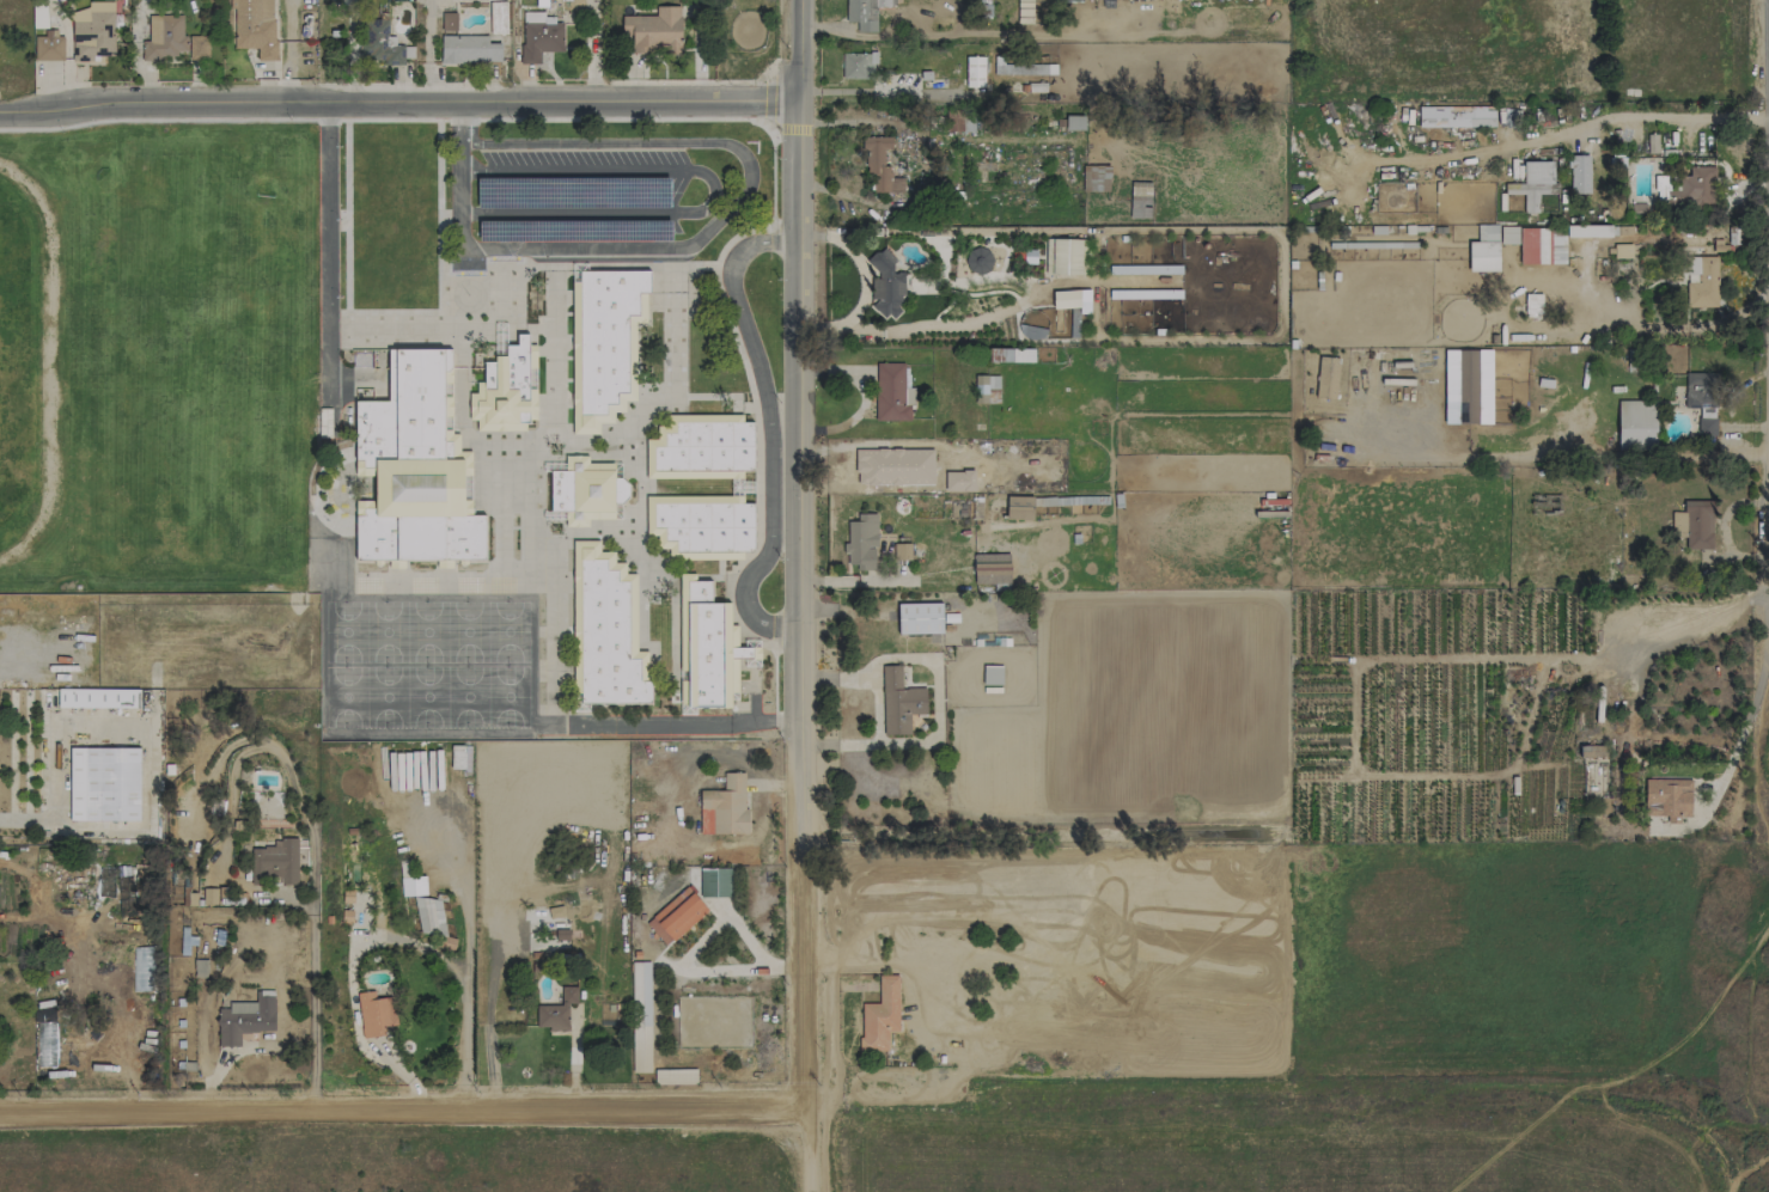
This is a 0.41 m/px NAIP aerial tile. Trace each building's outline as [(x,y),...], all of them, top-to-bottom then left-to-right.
[(257,48),(257,61),(275,60),(274,0),(233,0),(234,49),(257,48)] [(876,32),(877,7),(894,7),(894,0),(846,0),(846,23),(856,23),(856,32),(876,32)] [(1033,0),(1018,0),(1018,24),(1033,23),(1033,0)] [(114,2),(88,2),(87,10),(72,10),(72,62),(92,63),(92,56),(113,56),(114,2)] [(622,16),(622,35),(631,35),(632,53),(681,52),(680,6),(656,7),(656,16),(622,16)] [(544,12),(522,12),(521,64),(540,64),(540,52),(563,52),(563,23),(544,23),(544,12)] [(456,35),(456,13),(441,13),(442,35),(456,35)] [(142,60),(208,60),(208,36),(183,36),(183,15),(149,15),(149,41),(142,41),(142,60)] [(35,37),(35,60),(62,60),(61,30),(44,30),(45,37),(35,37)] [(441,63),(501,62),(501,43),(488,43),(488,35),(440,36),(441,63)] [(841,53),(841,79),(876,78),(875,52),(841,53)] [(994,74),(1056,75),(1056,65),(1003,64),(1003,56),(995,56),(994,74)] [(983,57),(966,57),(966,87),(984,87),(983,57)] [(1494,126),(1494,107),(1430,108),(1430,111),(1420,111),(1421,127),(1494,126)] [(868,193),(891,192),(890,166),(884,166),(884,150),(893,150),(892,137),(867,137),(868,193)] [(1572,193),(1590,193),(1589,155),(1571,156),(1572,193)] [(1523,162),(1524,183),(1505,184),(1505,195),(1523,194),(1524,213),(1539,213),(1538,194),(1551,194),(1550,161),(1523,162)] [(1715,167),(1680,166),(1680,190),(1668,190),(1668,176),(1656,176),(1655,207),(1714,208),(1715,167)] [(1469,272),(1499,271),(1498,224),(1477,225),(1477,241),(1468,242),(1469,272)] [(1616,237),(1616,226),(1566,225),(1566,237),(1616,237)] [(1518,244),(1518,227),(1501,227),(1501,245),(1518,244)] [(1520,265),(1565,264),(1564,228),(1519,229),(1520,265)] [(1087,240),(1052,239),(1052,249),(1046,248),(1045,257),(1051,257),(1051,264),(1045,264),(1045,275),(1081,276),(1082,255),(1086,255),(1087,240)] [(1614,245),(1614,260),(1631,259),(1631,244),(1614,245)] [(972,276),(994,266),(985,246),(963,255),(972,276)] [(901,272),(892,273),(891,250),(871,251),(872,278),(871,278),(872,299),(873,299),(873,315),(902,314),(901,272)] [(1687,307),(1718,307),(1717,256),(1686,257),(1687,307)] [(1178,265),(1109,266),(1109,275),(1178,273),(1178,265)] [(651,271),(580,273),(580,280),(572,282),(573,434),(600,434),(599,422),(614,422),(612,410),(622,410),(623,399),(638,401),(634,320),(645,322),(646,292),(649,292),(651,271)] [(1080,307),(1079,290),(1052,291),(1053,308),(1080,307)] [(1525,317),(1541,317),(1541,294),(1525,294),(1525,317)] [(468,395),(475,393),(476,381),(484,381),(483,362),(494,361),(494,355),(505,355),(506,343),(517,346),(517,334),(527,332),(529,344),(536,346),(537,420),(527,418),(527,424),(524,424),(524,430),(476,432),(476,420),(469,421),(468,395)] [(487,558),(484,515),(469,514),(471,448),(457,451),(458,433),(449,430),(450,346),(388,349),(386,399),(355,401),(354,477),(376,473),(376,505),(354,499),(356,561),(487,558)] [(1316,398),(1337,399),(1338,357),(1317,357),(1316,398)] [(910,420),(910,405),(904,405),(903,363),(875,363),(876,421),(910,420)] [(1685,408),(1699,408),(1699,437),(1716,437),(1716,373),(1685,373),(1685,408)] [(1000,376),(975,375),(975,403),(999,403),(1000,376)] [(1618,449),(1655,449),(1656,401),(1618,401),(1618,449)] [(742,412),(667,414),(667,426),(657,426),(657,439),(645,439),(646,478),(743,478),(742,470),(754,469),(751,420),(740,422),(742,412)] [(933,448),(855,450),(856,485),(934,484),(933,448)] [(614,519),(614,462),(588,463),(588,456),(564,456),(564,470),(550,470),(551,513),(562,513),(562,527),(589,527),(589,519),(614,519)] [(974,491),(974,471),(945,471),(945,491),(974,491)] [(615,502),(627,501),(626,478),(614,478),(615,502)] [(1006,519),(1032,520),(1033,497),(1007,496),(1006,519)] [(1684,549),(1712,550),(1713,501),(1685,500),(1684,549)] [(846,521),(846,554),(848,554),(848,568),(876,568),(877,514),(857,513),(857,522),(846,521)] [(577,704),(649,703),(649,651),(637,651),(636,573),(625,574),(625,562),(614,562),(614,552),(599,552),(599,540),(575,541),(577,704)] [(910,543),(894,544),(894,559),(911,558),(910,543)] [(1010,590),(1009,554),(973,555),(974,584),(993,584),(993,591),(1010,590)] [(687,708),(730,707),(730,693),(739,693),(739,666),(760,666),(760,647),(738,647),(737,625),(730,625),(730,603),(712,603),(712,581),(695,581),(695,574),(679,574),(680,674),(687,674),(687,708)] [(942,603),(898,604),(898,634),(942,633),(942,603)] [(883,735),(910,734),(909,715),(926,714),(925,688),(902,688),(901,665),(881,666),(883,735)] [(138,709),(138,690),(58,688),(58,707),(138,709)] [(1608,746),(1583,746),(1582,790),(1600,791),(1600,787),(1607,787),(1608,746)] [(70,821),(140,821),(139,748),(69,748),(70,821)] [(700,790),(700,809),(712,809),(712,834),(749,834),(749,809),(744,809),(745,772),(724,772),(724,790),(700,790)] [(1690,778),(1644,779),(1645,816),(1667,816),(1667,824),(1680,823),(1680,817),(1691,817),(1690,778)] [(298,844),(252,843),(251,881),(280,882),(280,884),(298,884),(298,844)] [(699,869),(700,897),(730,897),(730,868),(699,869)] [(425,876),(401,877),(402,896),(426,895),(425,876)] [(707,909),(686,886),(645,924),(667,947),(707,909)] [(442,898),(416,899),(418,934),(444,933),(442,898)] [(649,962),(631,962),(632,1072),(651,1072),(649,962)] [(899,975),(879,975),(878,1004),(861,1004),(861,1050),(888,1050),(888,1031),(898,1032),(899,975)] [(537,1029),(569,1028),(568,1004),(577,1004),(576,986),(561,987),(561,1005),(536,1006),(537,1029)] [(274,990),(256,991),(256,1003),(228,1003),(228,1008),(218,1008),(218,1047),(240,1046),(240,1032),(275,1032),(274,990)] [(356,993),(363,1039),(387,1035),(386,1026),(397,1025),(393,996),(375,999),(374,991),(356,993)]
